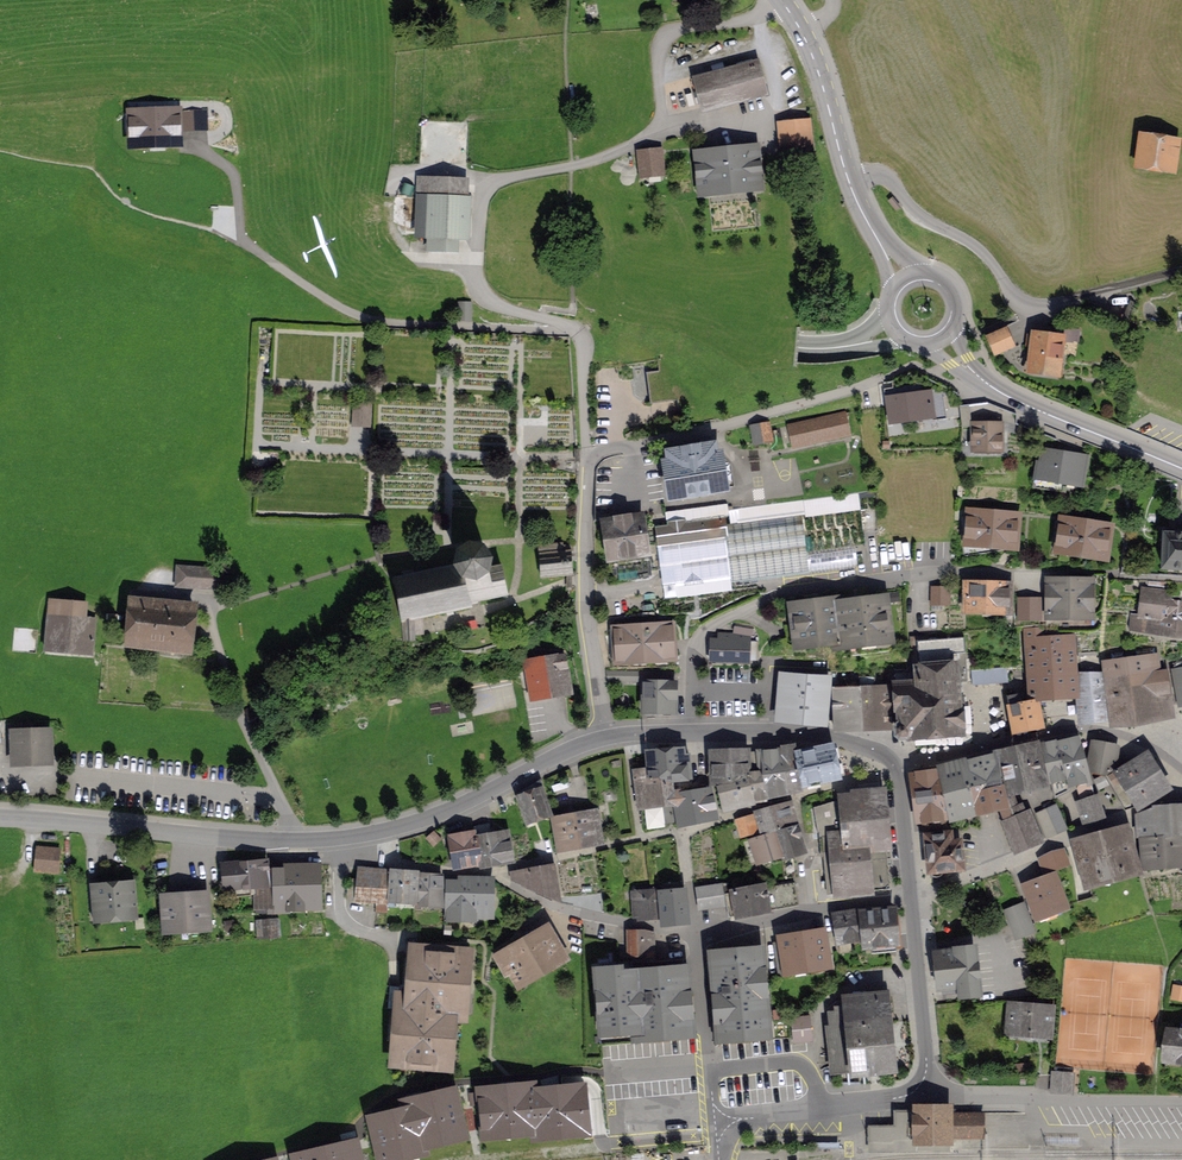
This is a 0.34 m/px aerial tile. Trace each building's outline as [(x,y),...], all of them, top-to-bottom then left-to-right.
[(755,66),(699,82),(706,106),(762,91),(755,66)] [(137,105),(129,105),(129,129),(143,128),(144,137),(171,136),(170,113),(138,114),(137,105)] [(187,114),(188,128),(202,127),(202,113),(187,114)] [(807,123),(782,126),(784,154),(810,151),(807,123)] [(1138,164),(1172,169),(1176,139),(1142,134),(1138,164)] [(757,148),(696,155),(700,190),(760,184),(757,148)] [(659,152),(642,154),(644,174),(661,172),(659,152)] [(420,179),(417,234),(429,234),(428,250),(453,251),(454,236),(463,236),(466,181),(420,179)] [(459,317),(470,317),(470,304),(460,304),(459,317)] [(1029,368),(1059,372),(1063,338),(1078,340),(1079,330),(1061,328),(1059,337),(1030,333),(1029,342),(1032,343),(1029,368)] [(1005,329),(988,337),(996,354),(1013,346),(1005,329)] [(659,371),(647,373),(651,401),(679,397),(674,369),(659,371)] [(907,417),(932,414),(933,421),(946,419),(943,392),(890,399),(893,422),(907,420),(907,417)] [(354,425),(368,426),(369,404),(355,403),(354,425)] [(972,426),(970,406),(960,407),(962,427),(972,426)] [(793,447),(849,434),(844,414),(789,426),(793,447)] [(1000,427),(1000,425),(999,425),(999,419),(989,419),(989,424),(975,424),(975,448),(1000,449),(1000,435),(1004,435),(1004,427),(1000,427)] [(768,426),(753,428),(755,443),(770,440),(768,426)] [(672,497),(724,488),(719,455),(718,456),(717,454),(716,454),(714,444),(699,447),(699,446),(668,452),(669,464),(667,464),(672,497)] [(1077,457),(1043,452),(1042,463),(1038,462),(1035,480),(1083,487),(1086,457),(1077,455),(1077,457)] [(782,502),(783,510),(804,508),(803,500),(782,502)] [(722,517),(659,526),(662,553),(657,554),(658,566),(673,564),(675,584),(730,577),(731,583),(857,566),(854,540),(864,539),(860,507),(723,525),(722,517)] [(969,541),(1013,544),(1016,518),(971,514),(969,541)] [(640,517),(606,522),(611,558),(646,553),(640,517)] [(1064,522),(1060,548),(1104,555),(1108,528),(1064,522)] [(1164,533),(1162,568),(1181,569),(1181,533),(1164,533)] [(541,577),(573,574),(571,545),(557,547),(557,544),(539,546),(541,577)] [(394,579),(401,618),(387,620),(389,641),(404,639),(404,641),(414,640),(413,619),(472,607),(471,601),(507,593),(502,567),(488,570),(484,546),(458,551),(460,564),(394,579)] [(180,568),(178,584),(218,587),(218,585),(228,585),(229,572),(180,568)] [(1092,579),(1048,579),(1048,615),(1091,615),(1092,579)] [(1010,610),(1011,586),(971,585),(970,613),(986,613),(987,610),(1010,610)] [(931,605),(950,605),(950,588),(932,587),(931,605)] [(1129,628),(1165,632),(1167,608),(1167,594),(1146,591),(1144,610),(1149,611),(1148,615),(1131,614),(1129,628)] [(1181,610),(1181,601),(1168,600),(1167,608),(1181,610)] [(128,644),(188,652),(194,607),(132,601),(128,644)] [(883,601),(853,605),(858,642),(888,638),(883,601)] [(45,647),(92,651),(95,621),(83,620),(85,605),(49,602),(45,647)] [(838,645),(839,644),(834,603),(794,608),(799,644),(837,639),(838,645)] [(858,642),(853,605),(835,607),(835,603),(834,603),(839,644),(858,642)] [(1024,608),(1024,617),(1034,617),(1034,608),(1024,608)] [(1165,632),(1181,634),(1181,610),(1167,608),(1165,632)] [(1044,638),(1043,628),(1026,629),(1031,696),(1076,693),(1072,636),(1044,638)] [(670,655),(669,629),(614,632),(615,659),(670,655)] [(1079,645),(1097,644),(1097,632),(1078,632),(1079,645)] [(748,643),(748,635),(720,634),(720,642),(713,641),(712,659),(747,661),(747,659),(756,659),(757,643),(748,643)] [(956,683),(968,682),(965,637),(912,641),(913,658),(909,659),(909,671),(896,672),(898,705),(897,705),(897,707),(898,707),(900,733),(899,733),(899,737),(903,737),(903,736),(912,735),(912,736),(914,736),(914,735),(958,732),(958,733),(960,733),(957,706),(961,705),(964,702),(963,697),(960,694),(957,695),(956,683)] [(1097,644),(1079,645),(1079,689),(1080,699),(1077,699),(1078,716),(1082,719),(1107,716),(1100,670),(1097,644)] [(565,669),(563,656),(521,663),(522,669),(525,668),(531,700),(573,693),(568,669),(565,669)] [(1166,684),(1167,684),(1166,672),(1158,673),(1156,656),(1106,663),(1113,723),(1171,715),(1166,684)] [(860,690),(862,725),(891,724),(889,689),(882,689),(882,677),(875,678),(874,666),(859,667),(859,676),(860,690)] [(971,671),(973,686),(1008,682),(1007,668),(971,671)] [(626,681),(627,671),(605,671),(608,681),(626,681)] [(673,673),(645,672),(644,712),(670,712),(670,698),(675,698),(675,684),(673,684),(673,673)] [(777,716),(824,721),(828,677),(780,676),(777,716)] [(840,726),(862,725),(860,690),(836,691),(837,727),(840,726)] [(1020,694),(1007,697),(1009,705),(1008,705),(1012,730),(1043,724),(1038,700),(1021,703),(1020,694)] [(245,712),(256,729),(269,720),(258,703),(245,712)] [(23,730),(23,733),(12,733),(13,744),(17,744),(17,760),(47,759),(46,732),(38,733),(38,729),(23,730)] [(1051,782),(1055,799),(1071,791),(1069,784),(1059,745),(1058,741),(1043,745),(1052,781),(1051,782)] [(1059,745),(1069,784),(1078,782),(1079,786),(1077,788),(1081,802),(1095,798),(1096,797),(1082,746),(1078,747),(1076,741),(1059,745)] [(1115,749),(1094,745),(1090,769),(1111,773),(1115,749)] [(782,751),(785,766),(798,763),(796,755),(795,747),(782,749),(782,751)] [(1001,758),(996,760),(1000,780),(1003,793),(1047,783),(1039,751),(1036,751),(1035,747),(1000,755),(1001,758)] [(830,748),(796,755),(798,763),(802,784),(836,776),(830,748)] [(673,791),(674,791),(673,781),(692,779),(689,755),(684,755),(684,750),(646,753),(648,769),(649,778),(671,775),(672,790),(673,791)] [(785,766),(782,751),(747,754),(747,774),(759,773),(763,774),(783,770),(782,767),(785,766)] [(747,774),(747,754),(713,754),(714,783),(719,783),(719,785),(733,782),(732,776),(747,774)] [(1138,804),(1139,806),(1165,790),(1143,754),(1106,776),(1106,775),(1095,781),(1100,790),(1111,784),(1126,809),(1138,804)] [(995,756),(966,763),(973,787),(1000,780),(996,760),(995,756)] [(802,784),(798,763),(785,766),(782,767),(783,770),(787,790),(802,786),(802,784)] [(939,772),(944,793),(973,787),(966,763),(939,769),(939,772)] [(649,778),(648,769),(634,771),(637,805),(663,802),(665,823),(677,822),(674,801),(673,791),(672,790),(671,775),(649,778)] [(787,790),(783,770),(763,774),(767,797),(788,793),(787,790)] [(919,820),(949,816),(944,793),(939,772),(913,776),(919,820)] [(732,776),(733,782),(719,785),(720,788),(718,788),(723,808),(754,800),(767,799),(767,797),(763,774),(759,773),(747,774),(732,776)] [(973,787),(978,811),(999,806),(1006,804),(1005,801),(1003,793),(1000,780),(973,787)] [(545,794),(540,781),(516,796),(525,821),(546,813),(548,818),(553,816),(548,803),(545,804),(542,796),(545,794)] [(691,793),(695,820),(717,815),(711,789),(705,791),(704,786),(690,788),(691,793)] [(978,811),(973,787),(944,793),(949,816),(949,820),(977,811),(978,811)] [(681,821),(695,820),(691,793),(680,795),(679,790),(674,791),(673,791),(674,801),(677,822),(681,821)] [(886,858),(880,793),(856,795),(814,807),(818,833),(819,832),(821,852),(823,852),(827,895),(890,889),(887,858),(886,858)] [(999,806),(1013,842),(1036,832),(1028,813),(1024,814),(1020,806),(1017,807),(1014,797),(1005,801),(1006,804),(999,806)] [(1096,797),(1095,798),(1081,802),(1079,803),(1086,823),(1102,818),(1096,797)] [(799,824),(792,804),(755,815),(760,832),(757,833),(758,836),(776,831),(778,830),(798,824),(799,824)] [(1047,838),(1068,829),(1057,805),(1036,815),(1047,838)] [(1153,811),(1139,816),(1142,840),(1144,840),(1168,838),(1181,837),(1181,809),(1153,811)] [(602,839),(597,814),(553,822),(557,847),(602,839)] [(752,816),(737,820),(742,837),(757,833),(752,816)] [(798,824),(778,830),(786,856),(805,849),(803,842),(798,824)] [(475,841),(478,840),(481,865),(512,859),(506,833),(498,835),(498,837),(488,838),(486,829),(473,832),(473,833),(475,841)] [(776,831),(758,836),(758,837),(751,840),(757,861),(783,853),(776,831)] [(1125,831),(1078,844),(1088,883),(1136,870),(1125,831)] [(434,846),(441,839),(434,832),(427,839),(434,846)] [(1040,841),(1036,832),(1013,842),(1017,851),(1040,841)] [(475,841),(473,833),(451,837),(456,867),(468,866),(468,867),(481,865),(478,840),(475,841)] [(941,875),(943,870),(963,869),(962,864),(966,863),(965,854),(961,854),(960,842),(951,842),(950,834),(926,836),(930,872),(933,876),(937,877),(941,875)] [(1169,863),(1181,862),(1181,837),(1168,838),(1169,863)] [(1169,863),(1168,838),(1144,840),(1146,864),(1169,863)] [(39,848),(37,870),(56,872),(58,850),(39,848)] [(1069,863),(1064,849),(1038,859),(1043,872),(1069,863)] [(230,863),(230,865),(224,866),(228,897),(255,894),(254,885),(270,883),(267,859),(230,863)] [(274,889),(275,910),(315,908),(315,871),(314,871),(314,865),(285,866),(285,871),(274,871),(274,886),(274,889)] [(555,866),(511,874),(512,880),(553,898),(560,897),(555,866)] [(388,907),(390,871),(390,869),(358,867),(357,880),(349,879),(348,896),(378,900),(377,912),(387,913),(388,907)] [(397,902),(415,904),(418,875),(418,874),(390,871),(388,907),(397,908),(397,902)] [(418,875),(415,904),(415,905),(423,906),(424,900),(443,902),(442,877),(418,875)] [(1055,878),(1027,888),(1037,916),(1065,906),(1055,878)] [(488,914),(489,881),(461,880),(461,884),(448,884),(448,920),(475,920),(475,914),(488,914)] [(134,881),(91,885),(94,917),(137,914),(134,881)] [(687,922),(684,891),(679,891),(679,884),(660,886),(663,924),(687,922)] [(798,905),(794,884),(767,889),(766,886),(726,894),(730,918),(798,905)] [(658,887),(633,889),(635,918),(661,915),(658,887)] [(722,887),(698,890),(701,908),(724,904),(722,887)] [(275,910),(274,889),(261,889),(262,910),(268,910),(268,913),(275,913),(275,910)] [(165,899),(168,929),(206,926),(204,896),(165,899)] [(1033,931),(1023,904),(1006,911),(1016,938),(1033,931)] [(866,946),(871,945),(893,910),(863,913),(866,941),(866,946)] [(896,951),(893,910),(871,945),(872,953),(896,951)] [(866,941),(863,913),(863,911),(835,916),(841,952),(852,950),(851,943),(866,941)] [(277,934),(276,920),(257,921),(258,936),(265,935),(277,934)] [(518,947),(515,942),(503,948),(506,954),(504,955),(520,983),(563,958),(547,930),(518,947)] [(655,933),(627,933),(628,954),(655,953),(655,933)] [(822,934),(783,941),(788,976),(827,970),(822,934)] [(973,950),(937,954),(941,987),(943,987),(944,994),(961,992),(962,994),(978,992),(973,950)] [(412,1000),(402,999),(397,1060),(446,1064),(450,1014),(460,1015),(465,955),(416,951),(412,1000)] [(760,951),(713,955),(720,1038),(767,1034),(760,951)] [(617,971),(599,973),(604,1031),(636,1028),(637,1037),(690,1033),(685,970),(617,976),(617,971)] [(1174,982),(1171,998),(1181,1000),(1181,984),(1174,982)] [(886,1023),(892,1022),(890,996),(848,1000),(848,1004),(843,1005),(843,1007),(838,1008),(837,1001),(829,1008),(831,1027),(827,1027),(832,1073),(891,1067),(886,1023)] [(1011,1006),(1009,1031),(1049,1034),(1051,1009),(1011,1006)] [(807,1018),(792,1019),(795,1041),(810,1040),(807,1018)] [(1181,1062),(1181,1032),(1167,1031),(1165,1059),(1166,1059),(1165,1065),(1181,1066),(1181,1062)] [(307,1046),(308,1059),(323,1058),(322,1045),(307,1046)] [(1071,1091),(1072,1076),(1054,1075),(1053,1090),(1071,1091)] [(534,1084),(478,1089),(483,1139),(534,1134),(535,1140),(589,1135),(584,1085),(535,1089),(534,1084)] [(453,1090),(403,1102),(405,1107),(367,1116),(378,1159),(407,1159),(426,1155),(424,1149),(466,1139),(453,1090)] [(896,1113),(896,1137),(918,1137),(918,1140),(948,1139),(948,1135),(970,1135),(969,1113),(952,1113),(952,1111),(948,1111),(948,1110),(917,1110),(917,1112),(896,1113)] [(887,1127),(870,1127),(870,1141),(887,1141),(887,1127)] [(291,1157),(292,1159),(361,1159),(357,1142),(291,1157)]
